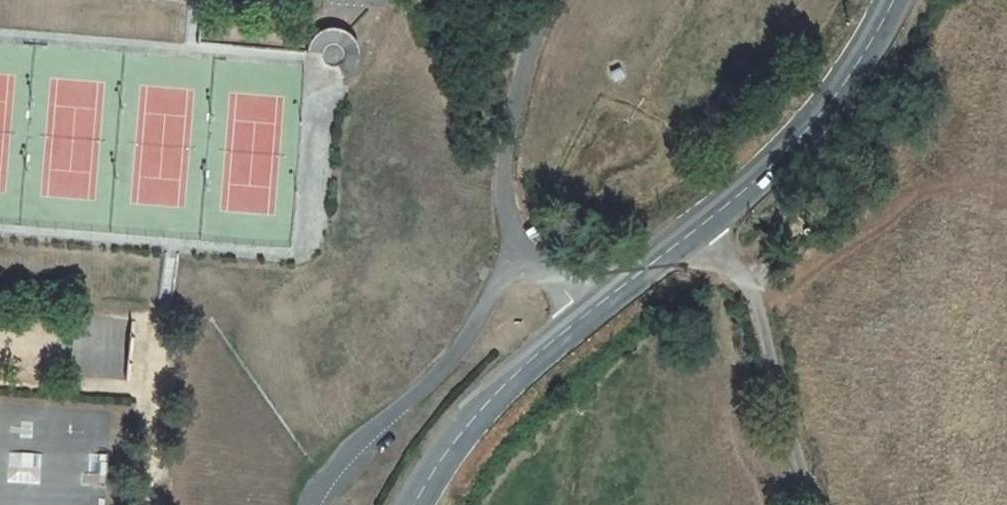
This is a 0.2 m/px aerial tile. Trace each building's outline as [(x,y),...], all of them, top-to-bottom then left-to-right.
[(314,36),(305,50),(321,51),(320,55),(320,61),(323,65),(330,68),(335,68),(338,65),(346,80),(350,77),(354,72),(358,67),(360,59),(360,44),(357,37),(350,31),(342,28),(335,27),(327,28),(320,32),(314,36)] [(207,34),(207,44),(225,45),(227,36),(207,34)]
